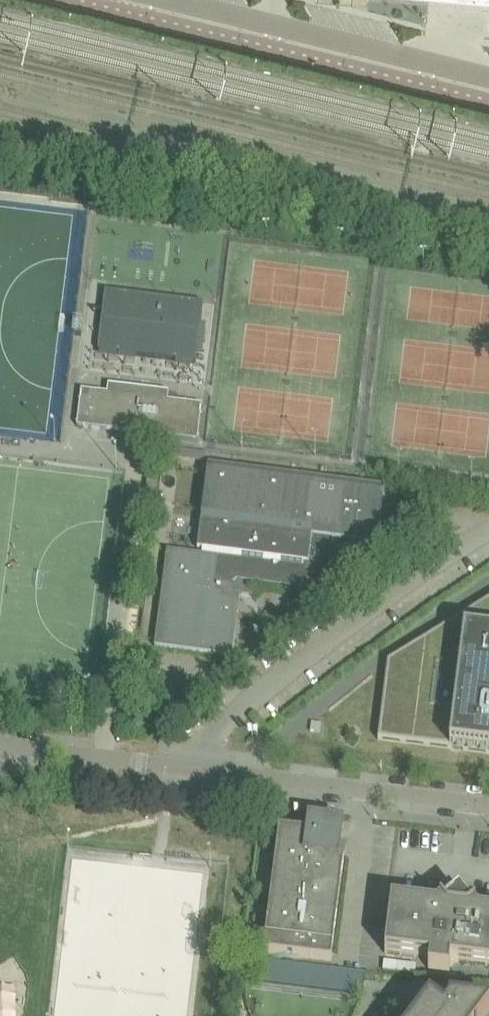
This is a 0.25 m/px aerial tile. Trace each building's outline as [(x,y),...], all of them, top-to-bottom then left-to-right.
[(105,291),(98,351),(196,363),(203,303),(105,291)] [(159,402),(160,391),(125,387),(124,398),(115,396),(115,394),(81,390),(77,427),(198,441),(202,405),(168,401),(168,403),(159,402)] [(326,593),(329,572),(333,539),(364,544),(377,545),(377,544),(385,488),(208,465),(197,556),(166,552),(154,647),(232,657),(240,595),(248,590),(242,582),(326,593)] [(387,662),(378,740),(450,749),(477,752),(488,754),(488,600),(387,662)] [(331,961),(344,860),(336,859),(339,834),(324,833),(324,832),(309,820),(309,823),(308,834),(302,833),(278,830),(278,832),(279,832),(263,953),(331,961)] [(391,902),(385,953),(430,959),(429,968),(428,968),(428,970),(449,972),(449,971),(450,962),(488,966),(488,914),(479,913),(478,912),(477,912),(474,908),(476,907),(475,906),(467,911),(447,909),(441,902),(440,902),(441,904),(437,907),(436,907),(391,902)] [(246,960),(243,981),(362,996),(365,974),(246,960)] [(488,1011),(488,1007),(449,1002),(449,1006),(444,1012),(430,1001),(418,1015),(485,1015),(488,1011)]
